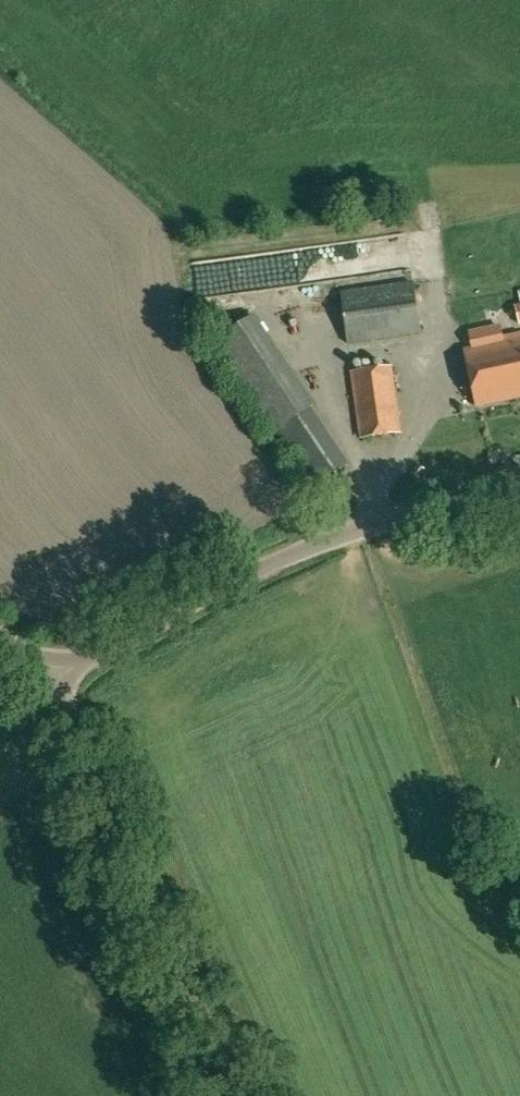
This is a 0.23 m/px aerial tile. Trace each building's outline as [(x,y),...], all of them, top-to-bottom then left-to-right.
[(421,335),(414,283),(341,291),(347,344),(421,335)] [(254,317),(217,341),(228,357),(264,332),(254,317)] [(477,404),(519,395),(519,337),(519,338),(518,335),(502,338),(500,327),(469,334),(473,352),(466,353),(477,404)] [(390,368),(353,373),(361,437),(399,432),(390,368)] [(302,390),(266,414),(276,430),(309,408),(313,406),(302,390)]
